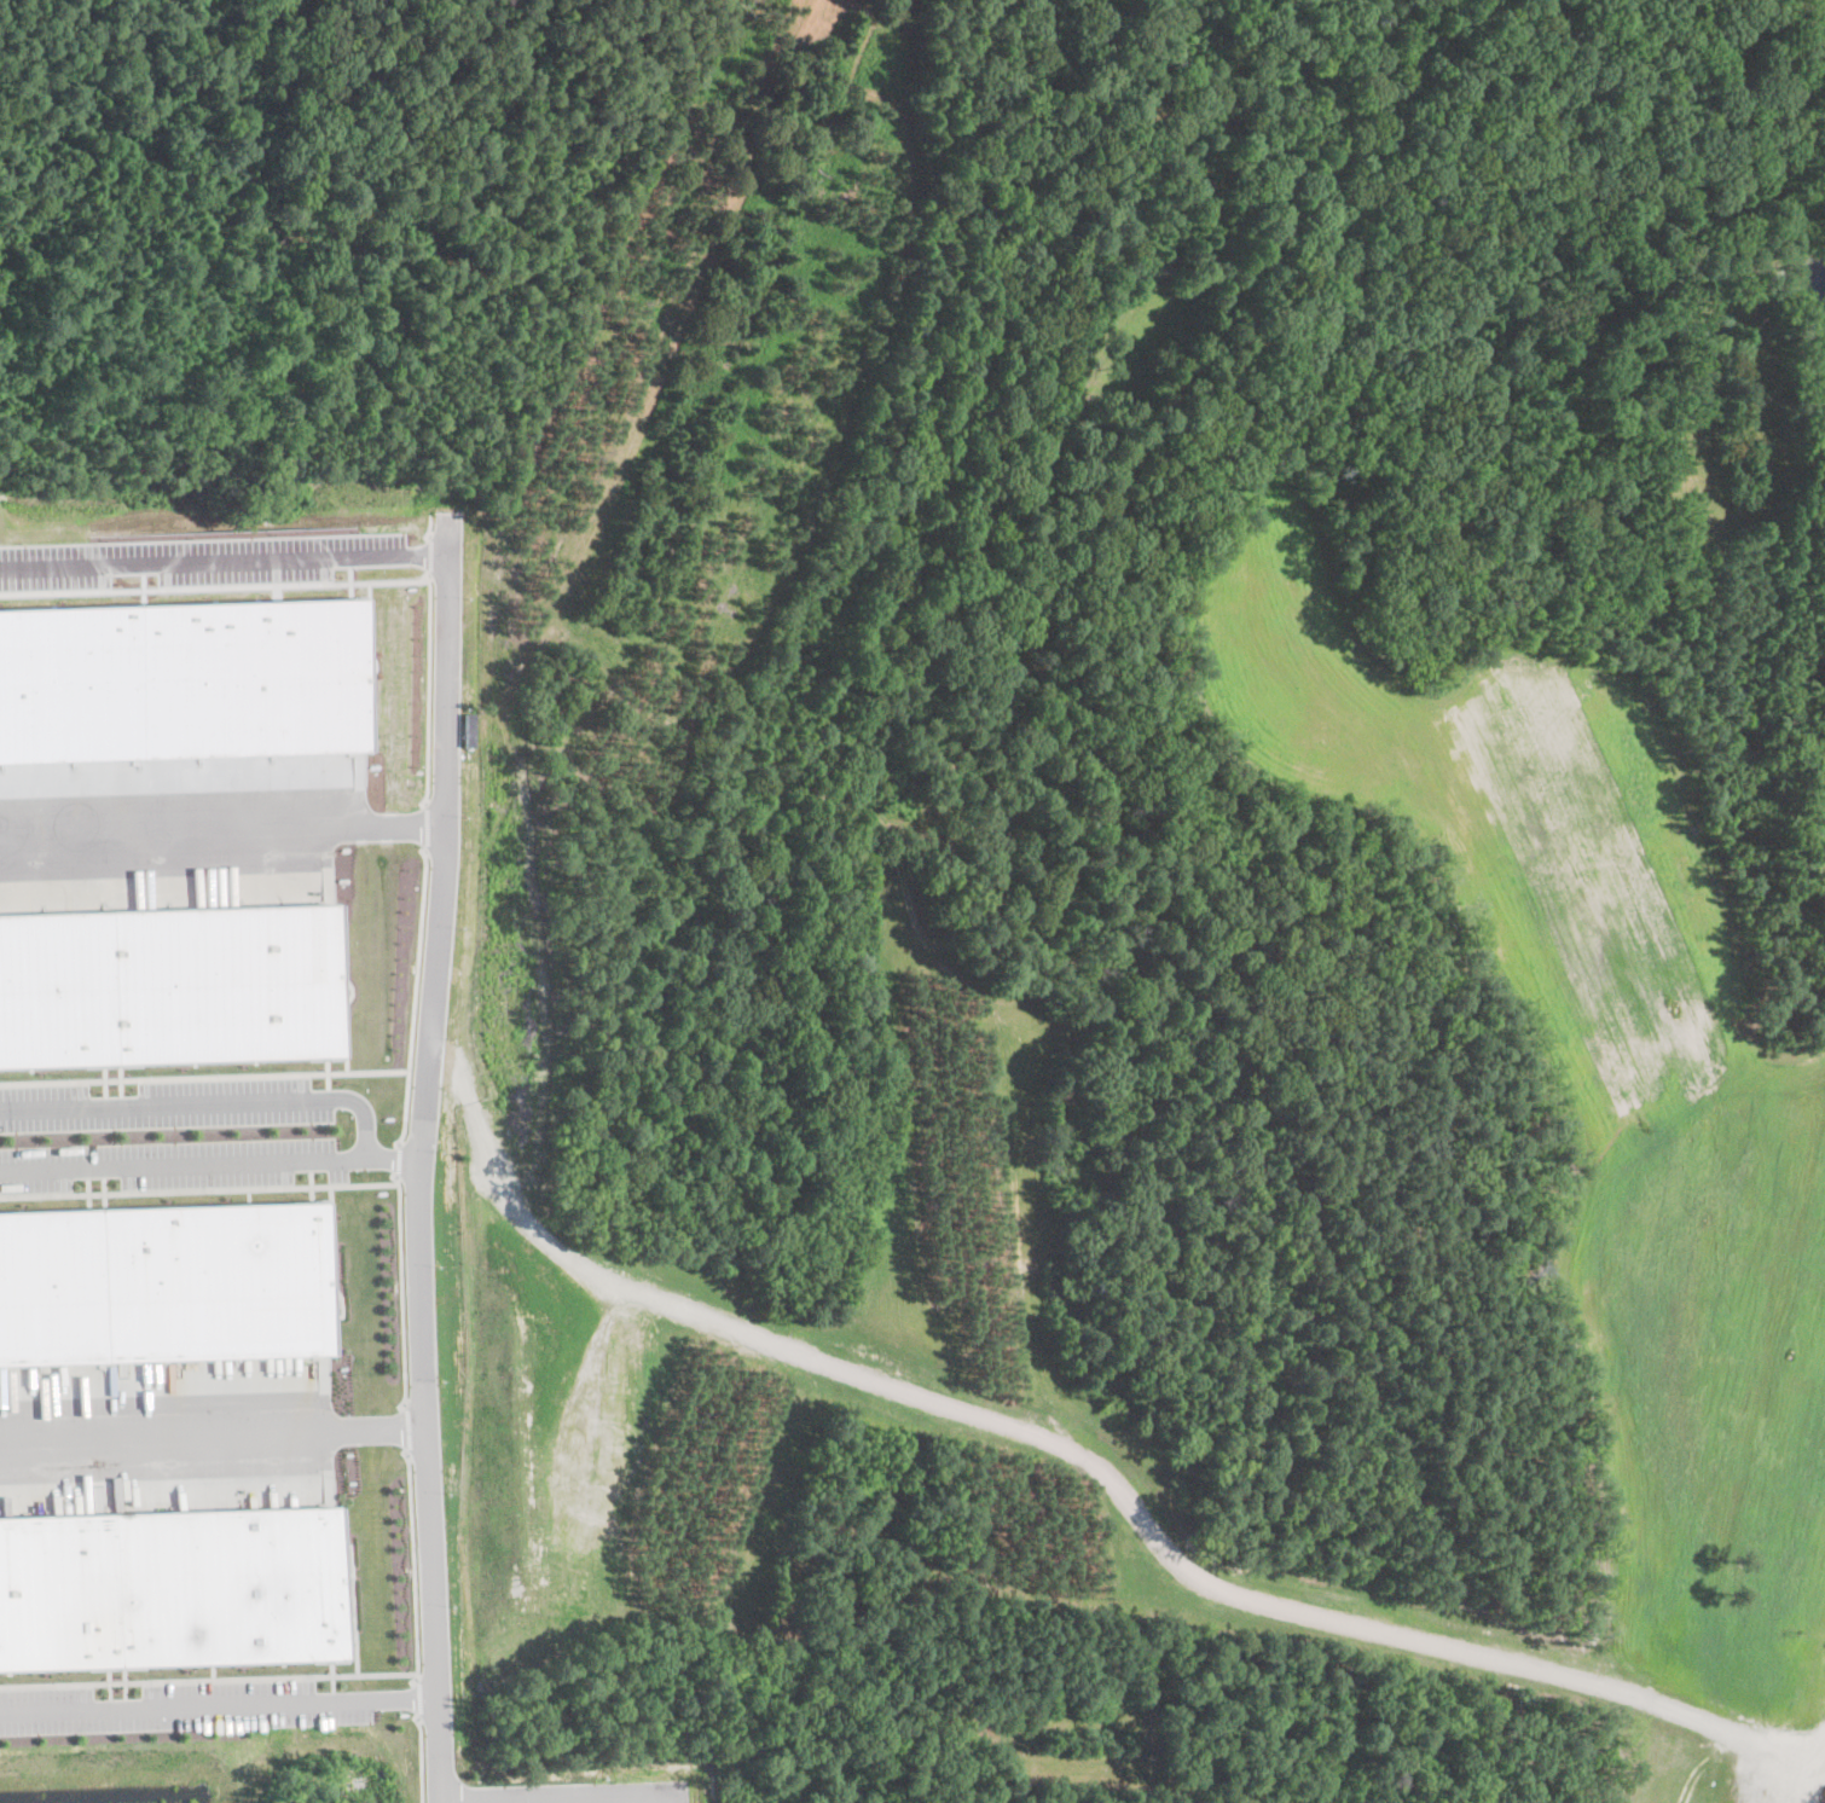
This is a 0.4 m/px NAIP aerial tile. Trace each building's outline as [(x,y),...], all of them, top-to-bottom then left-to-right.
[(341,1055),(335,903),(0,913),(0,1066),(341,1055)] [(340,1355),(335,1200),(0,1211),(0,1364),(340,1355)] [(342,1658),(0,1670),(0,1518),(337,1507),(342,1658)]
